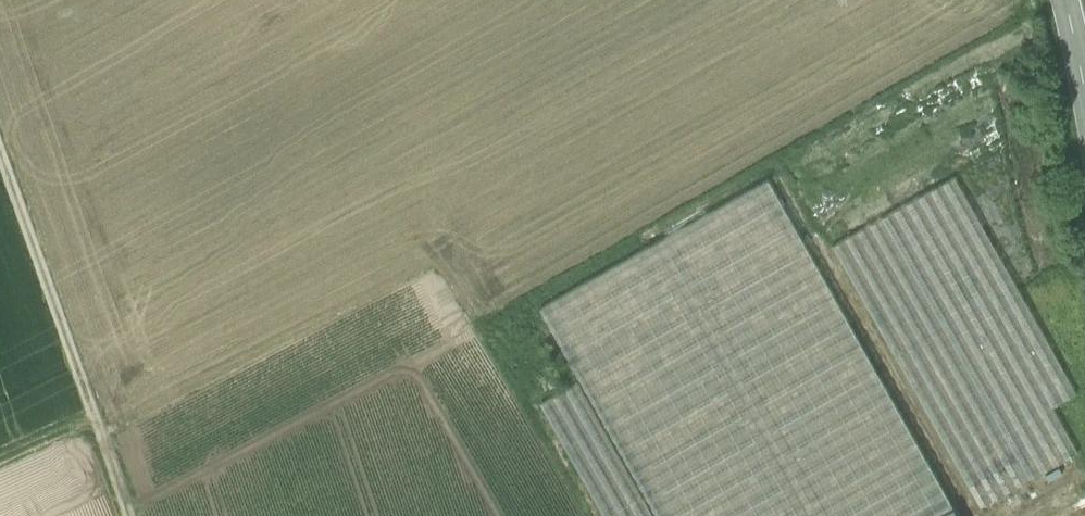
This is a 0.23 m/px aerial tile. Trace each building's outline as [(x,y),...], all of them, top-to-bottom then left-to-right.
[(953,176),(832,245),(982,507),(1078,451),(1052,406),(1077,392),(953,176)] [(540,308),(658,515),(960,515),(769,179),(540,308)] [(577,382),(541,402),(605,515),(653,515),(577,382)]
